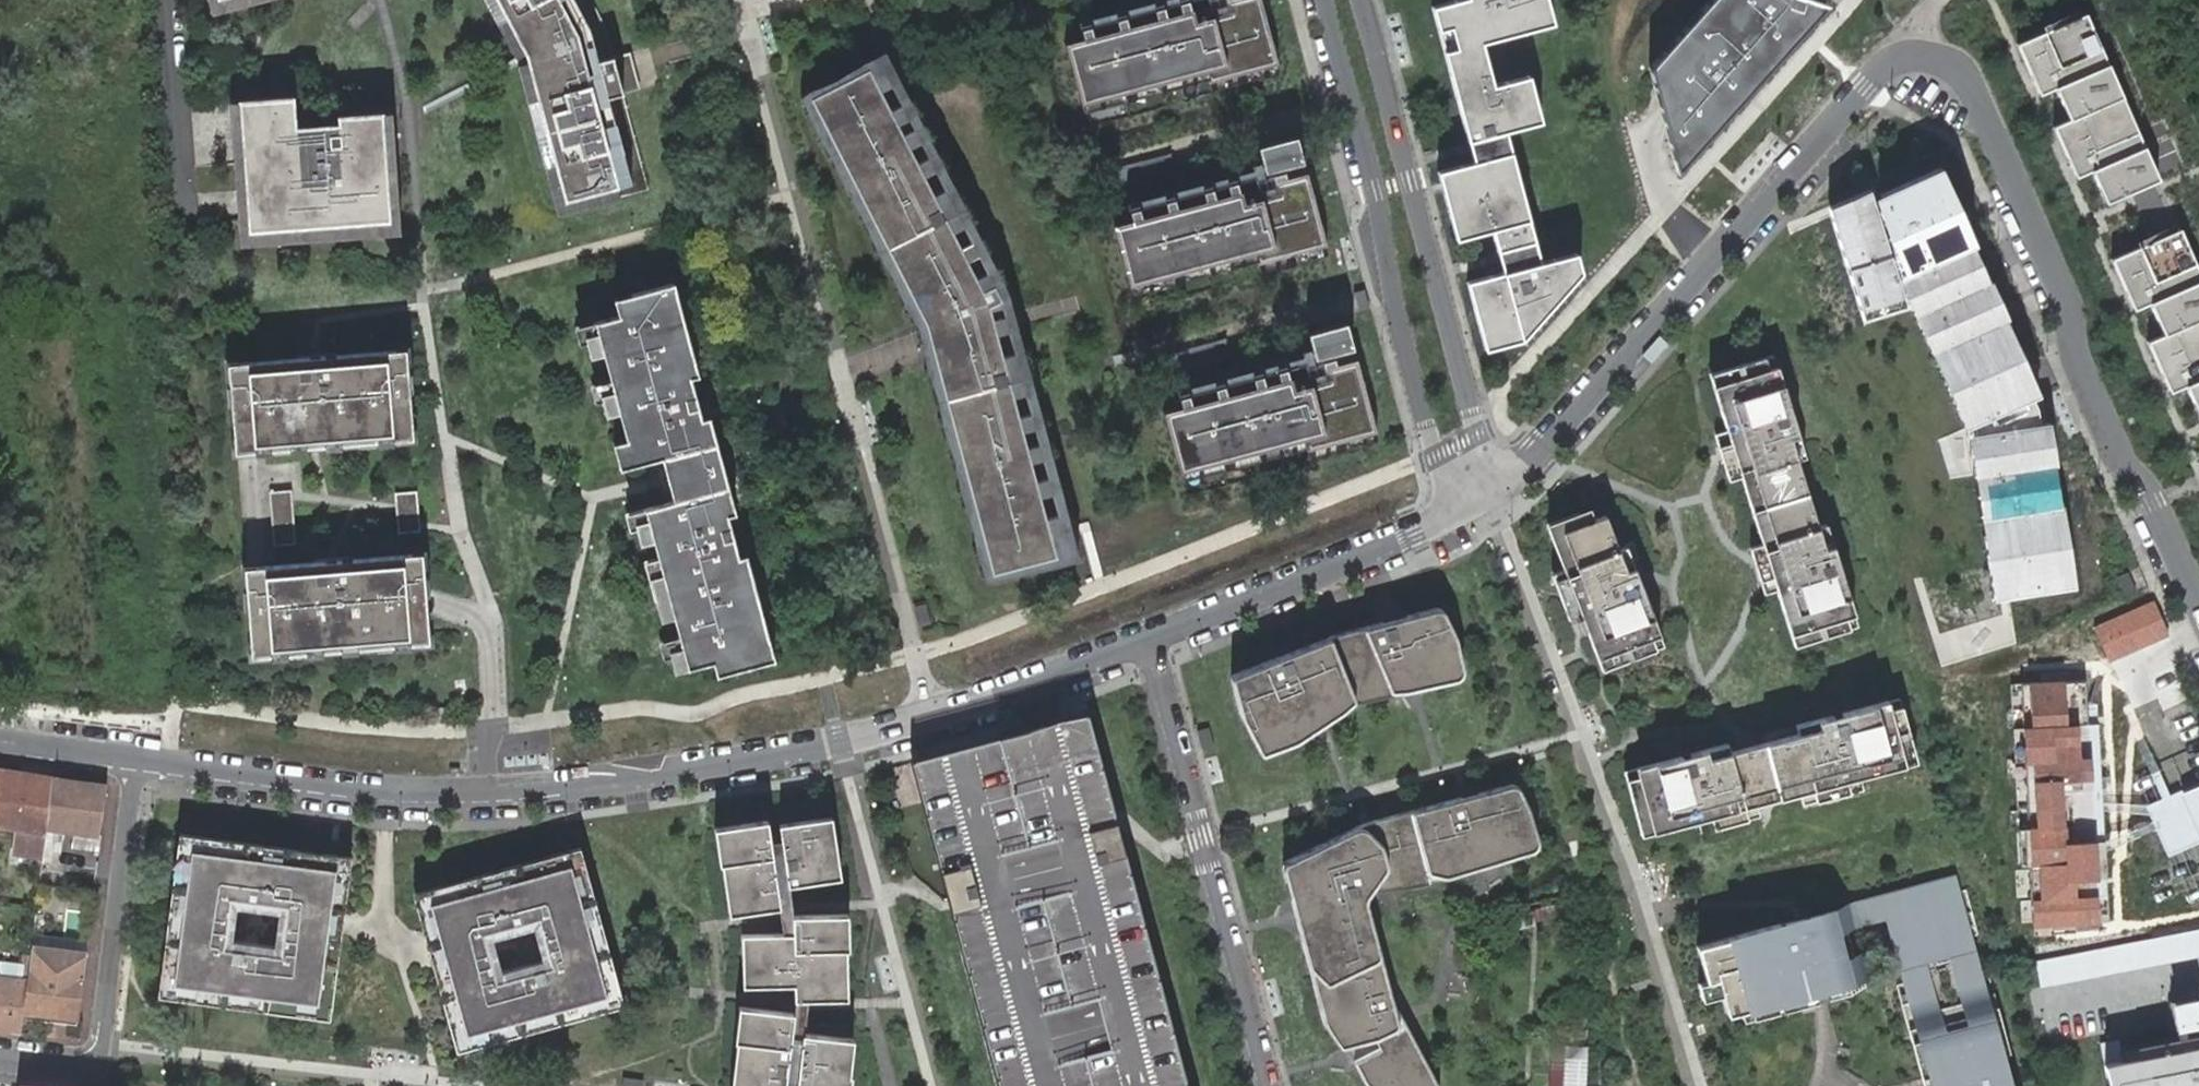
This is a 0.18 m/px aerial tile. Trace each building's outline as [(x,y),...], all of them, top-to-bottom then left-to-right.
[(213,14),(267,0),(210,0),(213,14)] [(517,52),(559,199),(632,180),(594,36),(575,0),(488,0),(517,52)] [(1260,0),(1222,0),(1207,4),(1205,4),(1208,13),(1192,17),(1189,5),(1188,5),(1186,0),(1175,0),(1177,8),(1125,22),(1123,12),(1112,15),(1115,25),(1090,31),(1088,22),(1077,25),(1079,34),(1061,39),(1077,99),(1201,66),(1203,73),(1204,77),(1275,58),(1260,0)] [(1456,49),(1482,42),(1517,33),(1513,21),(1526,17),(1529,30),(1553,23),(1547,0),(1455,0),(1444,3),(1456,49)] [(1650,67),(1678,172),(1827,5),(1811,0),(1710,0),(1650,67)] [(1444,3),(1431,6),(1444,53),(1456,49),(1444,3)] [(2154,178),(2084,14),(2021,41),(2092,205),(2154,178)] [(1526,17),(1513,21),(1517,33),(1529,30),(1526,17)] [(1456,49),(1444,53),(1449,73),(1487,63),(1482,42),(1456,49)] [(637,88),(627,51),(612,56),(622,92),(637,88)] [(889,55),(803,100),(919,322),(984,575),(1070,555),(1005,298),(889,55)] [(1487,63),(1449,73),(1473,161),(1437,171),(1455,239),(1491,230),(1494,241),(1507,237),(1509,247),(1497,250),(1503,272),(1467,282),(1479,327),(1497,322),(1503,345),(1521,340),(1522,338),(1517,320),(1530,316),(1537,322),(1581,272),(1576,252),(1540,262),(1514,162),(1501,165),(1499,156),(1511,152),(1505,131),(1541,121),(1529,75),(1493,84),(1487,63)] [(293,97),(238,102),(248,234),(390,223),(382,122),(337,126),(339,147),(329,148),(332,176),(307,178),(304,135),(296,136),(295,129),(293,97)] [(1315,100),(1304,103),(1309,123),(1320,120),(1315,100)] [(240,246),(400,233),(391,112),(381,113),(382,122),(390,223),(248,234),(238,102),(228,103),(240,246)] [(304,135),(307,178),(332,176),(329,148),(339,147),(337,126),(295,129),(296,136),(304,135)] [(1184,168),(1178,148),(1097,170),(1103,190),(1184,168)] [(1511,152),(1499,156),(1501,165),(1514,162),(1511,152)] [(1949,156),(1883,181),(1929,297),(1982,423),(2015,593),(2088,581),(2051,400),(1949,156)] [(1124,200),(1126,208),(1137,205),(1161,199),(1172,196),(1199,189),(1210,186),(1252,174),(1256,188),(1272,183),(1270,173),(1269,169),(1262,170),(1261,164),(1124,200)] [(1324,242),(1305,171),(1285,176),(1283,169),(1270,173),(1272,183),(1256,188),(1254,188),(1257,196),(1241,200),(1238,189),(1212,195),(1210,186),(1199,189),(1202,198),(1174,206),(1172,196),(1161,199),(1164,208),(1139,215),(1137,205),(1126,208),(1128,218),(1110,223),(1126,283),(1250,249),(1252,257),(1253,261),(1324,242)] [(1883,181),(1827,204),(1869,320),(1929,297),(1883,181)] [(2177,229),(2117,255),(2192,425),(2198,422),(2198,278),(2177,229)] [(1507,237),(1494,241),(1497,250),(1509,247),(1507,237)] [(617,315),(595,321),(598,334),(585,337),(591,357),(603,354),(613,391),(601,394),(607,415),(618,411),(626,440),(615,444),(620,469),(656,458),(661,480),(667,501),(643,507),(648,519),(635,522),(640,544),(653,540),(663,575),(650,579),(655,598),(667,596),(682,649),(669,653),(674,669),(711,659),(715,673),(773,657),(745,551),(738,554),(728,513),(734,512),(710,415),(702,416),(693,377),(697,375),(672,282),(615,298),(617,315)] [(1365,287),(1353,290),(1359,309),(1370,306),(1365,287)] [(1530,316),(1517,320),(1522,338),(1537,322),(1530,316)] [(1497,322),(1479,327),(1485,350),(1503,345),(1497,322)] [(1233,354),(1228,334),(1147,356),(1153,376),(1233,354)] [(406,349),(228,363),(235,452),(413,438),(406,349)] [(1310,350),(1173,387),(1176,395),(1186,392),(1211,385),(1222,382),(1273,368),(1284,366),(1302,361),(1306,374),(1322,370),(1319,359),(1319,355),(1312,357),(1310,350)] [(1772,354),(1746,363),(1750,374),(1776,366),(1772,354)] [(1374,428),(1355,357),(1334,362),(1333,355),(1319,359),(1322,370),(1306,374),(1304,374),(1306,383),(1291,387),(1288,375),(1287,375),(1284,366),(1273,368),(1276,378),(1224,392),(1222,382),(1211,385),(1213,395),(1189,401),(1186,392),(1176,395),(1178,404),(1160,409),(1176,469),(1300,436),(1302,443),(1303,447),(1374,428)] [(1741,476),(1752,473),(1773,540),(1761,544),(1772,577),(1783,574),(1786,586),(1776,589),(1790,634),(1821,624),(1825,636),(1831,634),(1827,623),(1853,614),(1839,569),(1833,571),(1830,563),(1837,561),(1825,524),(1817,526),(1796,459),(1804,457),(1793,419),(1786,422),(1783,413),(1790,411),(1776,366),(1750,374),(1746,363),(1740,364),(1744,376),(1712,386),(1726,431),(1737,427),(1741,440),(1730,443),(1741,476)] [(1740,364),(1709,374),(1712,386),(1744,376),(1740,364)] [(291,490),(269,492),(273,529),(294,528),(291,490)] [(416,491),(395,493),(396,504),(417,502),(416,491)] [(396,504),(398,533),(420,531),(417,502),(396,504)] [(1602,517),(1559,534),(1573,568),(1561,573),(1575,605),(1585,601),(1590,613),(1579,617),(1597,661),(1628,648),(1632,659),(1638,657),(1633,646),(1659,635),(1642,595),(1636,597),(1632,589),(1639,586),(1628,561),(1636,558),(1630,543),(1615,549),(1602,517)] [(294,528),(273,529),(274,545),(296,544),(294,528)] [(1573,568),(1559,534),(1548,539),(1561,573),(1573,568)] [(422,553),(245,567),(252,656),(429,642),(422,553)] [(2151,591),(2139,565),(2117,575),(2128,601),(2151,591)] [(933,623),(927,600),(913,604),(919,627),(933,623)] [(1467,626),(1451,603),(1370,625),(1396,690),(1469,678),(1474,666),(1467,626)] [(1857,626),(1853,614),(1827,623),(1831,634),(1857,626)] [(1825,636),(1821,624),(1790,634),(1793,646),(1825,636)] [(1370,625),(1342,635),(1366,696),(1396,690),(1370,625)] [(1342,635),(1232,676),(1241,718),(1261,755),(1305,740),(1366,696),(1342,635)] [(1663,647),(1659,635),(1633,646),(1638,657),(1663,647)] [(1628,648),(1597,661),(1602,672),(1632,659),(1628,648)] [(2079,678),(2014,681),(2025,923),(2090,920),(2079,678)] [(1898,698),(1887,700),(1894,727),(1906,724),(1898,698)] [(1834,722),(1832,715),(1805,721),(1808,730),(1720,753),(1718,745),(1635,768),(1642,794),(1644,800),(1652,832),(1694,821),(1726,812),(1729,825),(1757,818),(1755,808),(1803,795),(1806,805),(1834,797),(1830,785),(1863,776),(1904,765),(1896,733),(1907,730),(1906,724),(1894,727),(1887,700),(1841,713),(1843,720),(1834,722)] [(1096,710),(911,761),(998,1085),(1199,1085),(1096,710)] [(1916,762),(1907,730),(1896,733),(1904,765),(1916,762)] [(1210,735),(1199,738),(1204,757),(1216,754),(1210,735)] [(1635,768),(1624,771),(1631,797),(1642,794),(1635,768)] [(52,779),(0,771),(0,827),(20,830),(17,854),(42,858),(46,828),(52,779)] [(1866,789),(1863,776),(1830,785),(1834,797),(1866,789)] [(2146,796),(2165,848),(2198,836),(2198,777),(2146,796)] [(106,786),(52,779),(46,828),(100,835),(106,786)] [(1526,783),(1417,811),(1434,881),(1549,848),(1540,811),(1526,783)] [(1632,803),(1641,835),(1652,832),(1644,800),(1632,803)] [(1417,811),(1370,824),(1391,845),(1398,868),(1381,891),(1434,881),(1417,811)] [(1694,821),(1697,833),(1729,825),(1726,812),(1694,821)] [(831,817),(823,818),(832,879),(840,878),(831,817)] [(823,818),(779,824),(781,839),(787,885),(832,879),(823,818)] [(767,820),(724,826),(729,863),(737,914),(779,907),(770,841),(767,820)] [(1370,824),(1285,867),(1310,962),(1335,986),(1391,959),(1375,898),(1381,891),(1398,868),(1391,845),(1370,824)] [(724,826),(714,828),(719,864),(721,864),(729,863),(724,826)] [(341,928),(327,926),(317,1000),(172,981),(190,846),(284,858),(286,845),(178,831),(157,993),(329,1015),(341,928)] [(781,839),(770,841),(779,907),(783,933),(792,933),(792,915),(787,885),(781,839)] [(576,842),(470,876),(475,889),(567,859),(609,989),(470,1034),(447,963),(434,967),(461,1051),(626,998),(576,842)] [(317,1000),(327,926),(335,866),(284,858),(190,846),(172,981),(317,1000)] [(609,989),(567,859),(475,889),(428,904),(447,963),(470,1034),(609,989)] [(737,914),(729,863),(721,864),(729,915),(737,914)] [(1921,961),(1901,966),(1932,1085),(2008,1085),(1952,879),(1902,893),(1921,961)] [(1887,914),(1901,966),(1921,961),(1902,893),(1902,892),(1885,897),(1884,895),(1794,920),(1798,935),(1845,922),(1846,926),(1887,914)] [(847,913),(837,914),(838,949),(846,949),(848,949),(847,913)] [(837,914),(792,915),(792,933),(783,933),(749,934),(750,985),(793,984),(794,1000),(806,999),(847,998),(846,949),(838,949),(837,914)] [(1780,923),(1697,946),(1706,982),(1717,979),(1722,994),(1728,1014),(1741,1010),(1779,1000),(1778,997),(1797,986),(1795,978),(1818,972),(1822,986),(1832,984),(1864,975),(1869,974),(1870,978),(1875,976),(1868,949),(1862,950),(1863,953),(1854,956),(1846,926),(1845,922),(1798,935),(1794,920),(1781,924),(1780,923)] [(2035,990),(2198,960),(2198,927),(2032,960),(2035,990)] [(749,934),(741,934),(742,985),(750,985),(749,934)] [(29,957),(23,956),(23,965),(9,965),(6,981),(0,980),(0,1032),(20,1034),(23,1013),(29,958),(29,957)] [(78,1019),(85,958),(72,957),(71,966),(70,978),(42,975),(43,963),(44,960),(29,958),(23,1013),(78,1019)] [(1406,1025),(1391,959),(1335,986),(1310,962),(1321,1017),(1343,1047),(1381,1041),(1406,1025)] [(70,978),(71,966),(43,963),(42,975),(70,978)] [(1867,986),(1864,975),(1832,984),(1835,994),(1867,986)] [(1706,982),(1698,984),(1703,1000),(1722,994),(1717,979),(1706,982)] [(2178,1040),(2123,1051),(2125,1062),(2198,1047),(2198,1035),(2186,1038),(2184,1029),(2198,1027),(2198,1017),(2190,1019),(2188,1008),(2198,1006),(2196,998),(2170,1003),(2178,1040)] [(806,999),(794,1000),(793,1012),(785,1083),(796,1084),(802,1032),(806,999)] [(1741,1010),(1744,1020),(1782,1009),(1779,1000),(1741,1010)] [(748,1007),(738,1006),(734,1041),(736,1041),(744,1042),(748,1007)] [(2188,1008),(2190,1019),(2198,1017),(2198,1013),(2198,1006),(2188,1008)] [(748,1007),(744,1042),(739,1085),(785,1085),(785,1083),(793,1012),(748,1007)] [(1406,1025),(1381,1041),(1343,1047),(1362,1083),(1365,1085),(1442,1085),(1406,1025)] [(802,1032),(796,1084),(796,1085),(839,1085),(841,1073),(845,1037),(802,1032)] [(853,1038),(845,1037),(841,1073),(849,1074),(853,1038)] [(736,1041),(731,1085),(739,1085),(744,1042),(736,1041)] [(2121,1041),(2102,1045),(2106,1066),(2125,1062),(2123,1051),(2121,1041)] [(2110,1085),(2198,1085),(2198,1047),(2125,1062),(2106,1066),(2110,1085)] [(1587,1050),(1552,1050),(1550,1085),(1585,1085),(1587,1050)] [(851,1074),(849,1074),(841,1073),(839,1085),(850,1085),(851,1074)]
